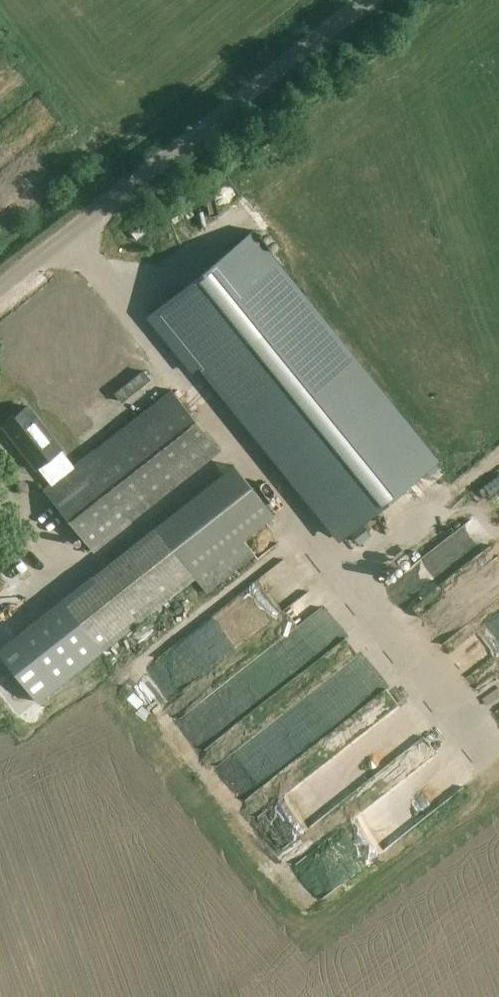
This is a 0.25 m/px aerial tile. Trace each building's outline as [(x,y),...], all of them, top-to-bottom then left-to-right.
[(429,476),(440,468),(251,235),(148,317),(191,371),(200,363),(341,536),(423,470),(429,476)] [(54,285),(65,309),(77,303),(66,279),(54,285)] [(35,296),(12,314),(49,362),(72,345),(35,296)] [(220,452),(171,390),(73,467),(60,450),(61,449),(28,406),(3,426),(36,469),(45,462),(58,479),(44,490),(93,552),(220,452)] [(274,517),(234,466),(60,603),(100,654),(195,579),(205,592),(253,554),(243,541),(274,517)] [(312,588),(294,560),(217,611),(236,639),(312,588)] [(312,590),(290,615),(303,627),(326,602),(312,590)] [(220,628),(169,657),(185,687),(237,658),(220,628)]
